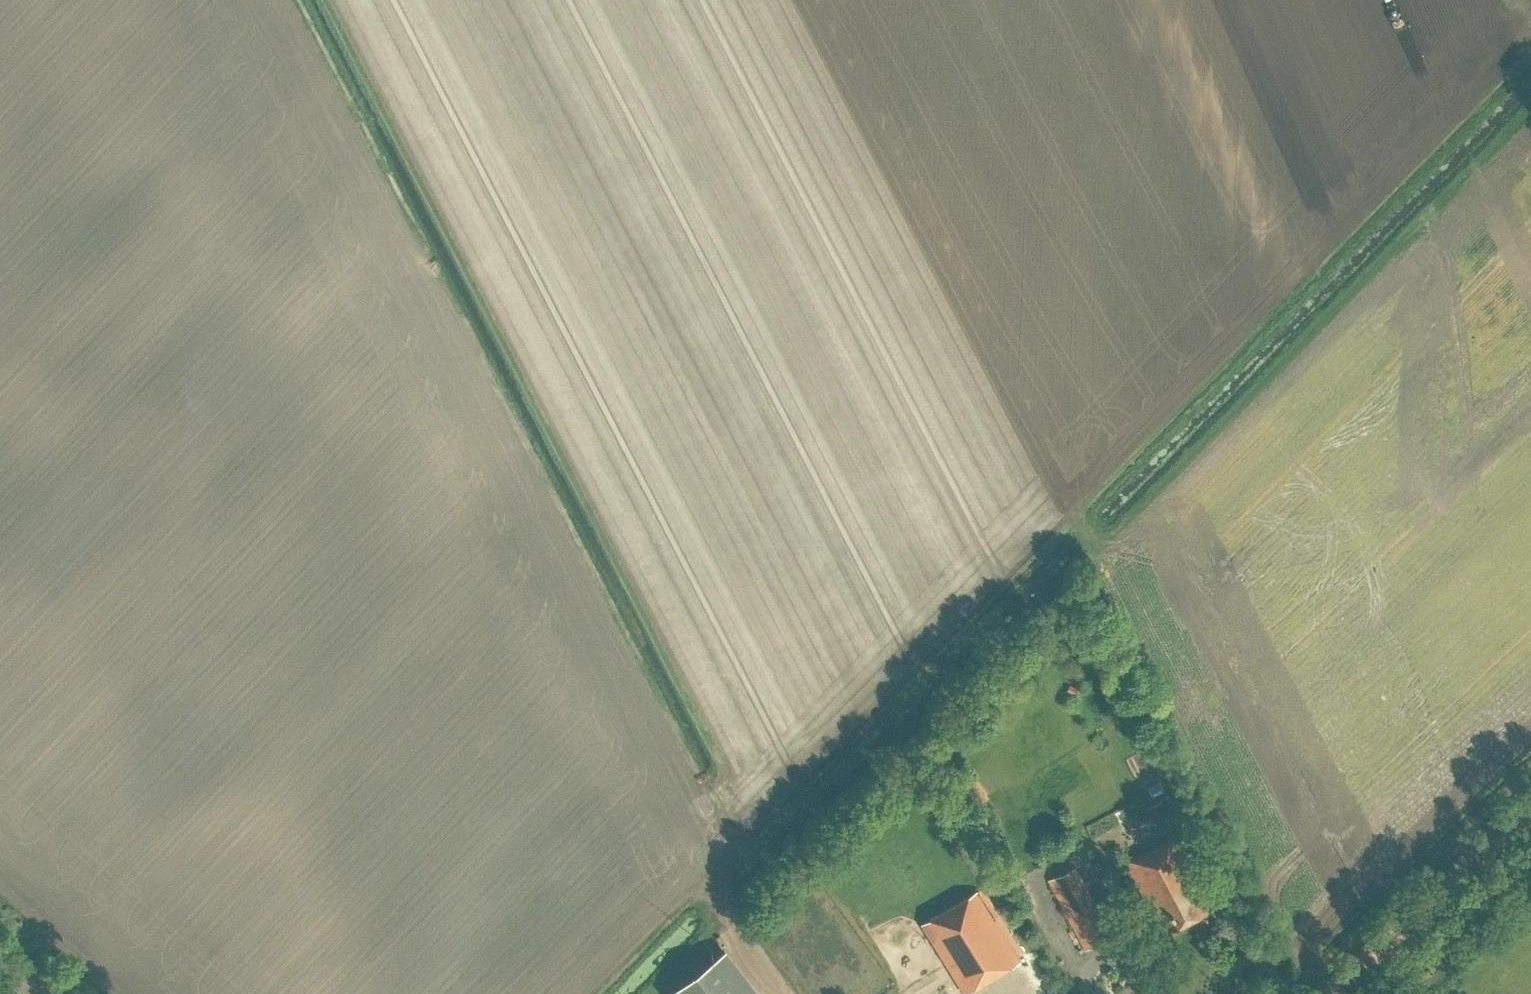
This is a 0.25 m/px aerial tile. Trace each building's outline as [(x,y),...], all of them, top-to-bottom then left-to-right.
[(1211,910),(1175,842),(1173,839),(1126,864),(1163,935),(1211,910)] [(1103,896),(1095,900),(1075,861),(1049,875),(1087,945),(1120,928),(1103,896)] [(965,993),(967,993),(1019,961),(975,891),(921,925),(965,993)] [(666,993),(761,993),(726,947),(665,993),(666,993)]
